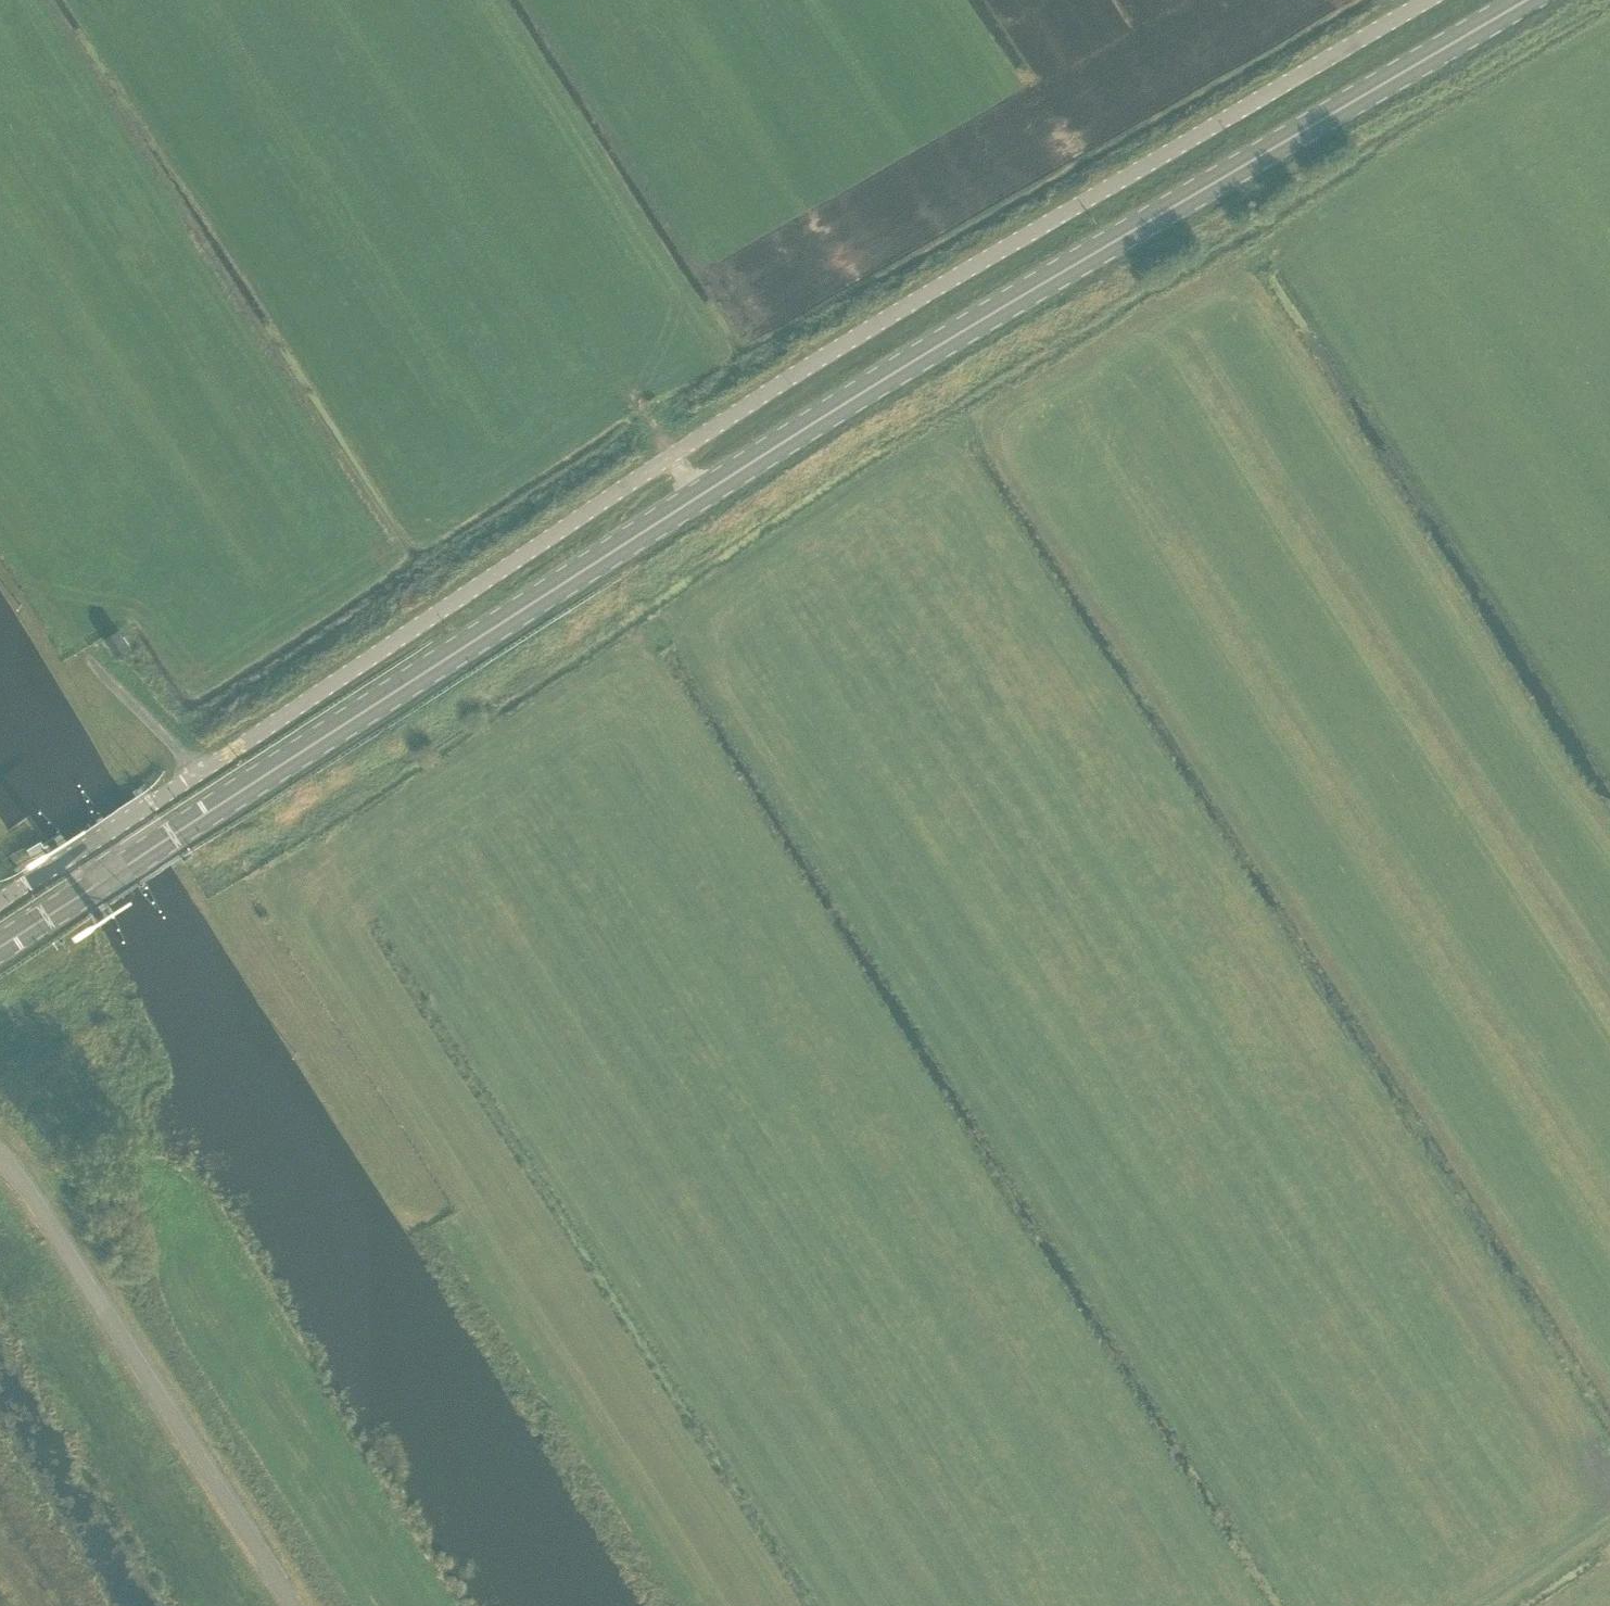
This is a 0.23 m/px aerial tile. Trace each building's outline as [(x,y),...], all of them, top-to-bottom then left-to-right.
[(107,637),(118,655),(130,647),(120,629),(107,637)]
